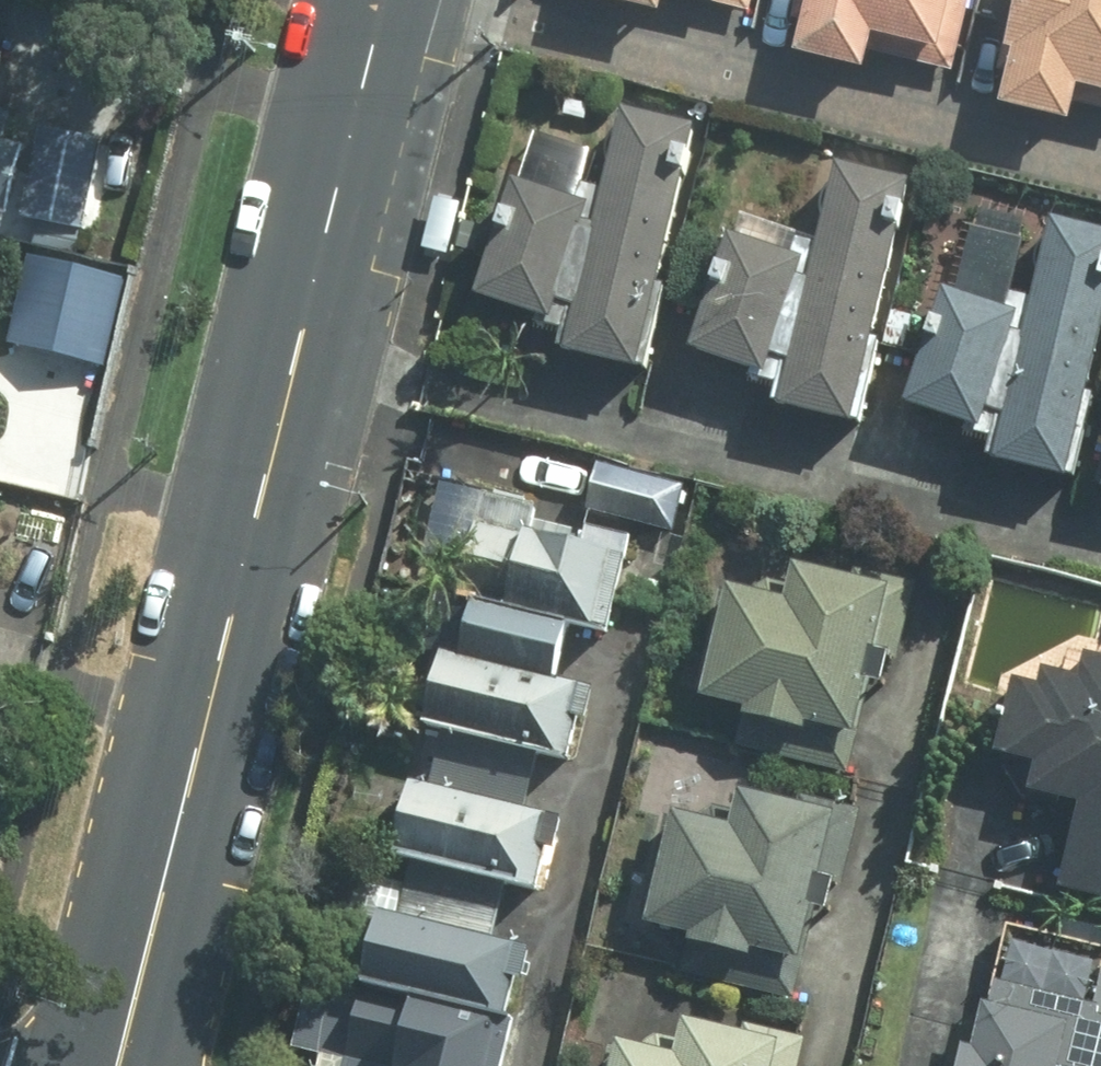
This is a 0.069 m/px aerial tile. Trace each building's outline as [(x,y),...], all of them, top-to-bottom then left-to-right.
[(577,2),(652,19),(656,0),(578,0),(577,2)] [(974,0),(807,0),(794,59),(860,73),(866,47),(959,68),(974,0)] [(987,114),(1063,131),(1070,98),(1100,104),(1100,0),(1012,0),(987,114)] [(544,353),(641,376),(695,145),(613,125),(595,200),(504,179),(473,312),(550,330),(544,353)] [(42,133),(22,220),(97,237),(116,150),(42,133)] [(20,148),(0,143),(0,227),(20,148)] [(812,167),(798,232),(713,214),(681,367),(766,384),(758,424),(855,444),(908,187),(812,167)] [(1038,225),(1019,310),(935,291),(906,422),(990,440),(982,475),(1066,494),(1100,336),(1100,239),(1038,225)] [(23,264),(11,351),(107,365),(119,278),(23,264)] [(1091,490),(1100,492),(1100,448),(1091,490)] [(682,485),(593,469),(585,512),(674,529),(682,485)] [(472,492),(449,606),(586,634),(607,638),(628,537),(583,528),(579,548),(533,538),(539,506),(472,492)] [(894,665),(910,591),(786,564),(782,584),(744,600),(723,596),(699,706),(846,738),(864,658),(894,665)] [(581,694),(551,687),(560,639),(462,620),(453,668),(433,664),(419,736),(567,766),(581,694)] [(1077,660),(1072,682),(1035,674),(1032,689),(1004,684),(987,769),(1026,776),(1021,802),(1069,811),(1052,894),(1100,904),(1100,665),(1077,660)] [(845,892),(861,812),(669,772),(634,939),(798,973),(816,886),(845,892)] [(556,821),(408,784),(390,856),(538,893),(556,821)] [(522,955),(370,920),(355,983),(508,1018),(522,955)] [(1057,1009),(980,993),(967,1056),(956,1054),(954,1065),(1100,1065),(1100,1018),(1057,1009)] [(360,1005),(346,1065),(499,1065),(506,1037),(360,1005)] [(604,1050),(601,1065),(796,1065),(800,1039),(674,1020),(671,1041),(650,1038),(617,1052),(604,1050)]
